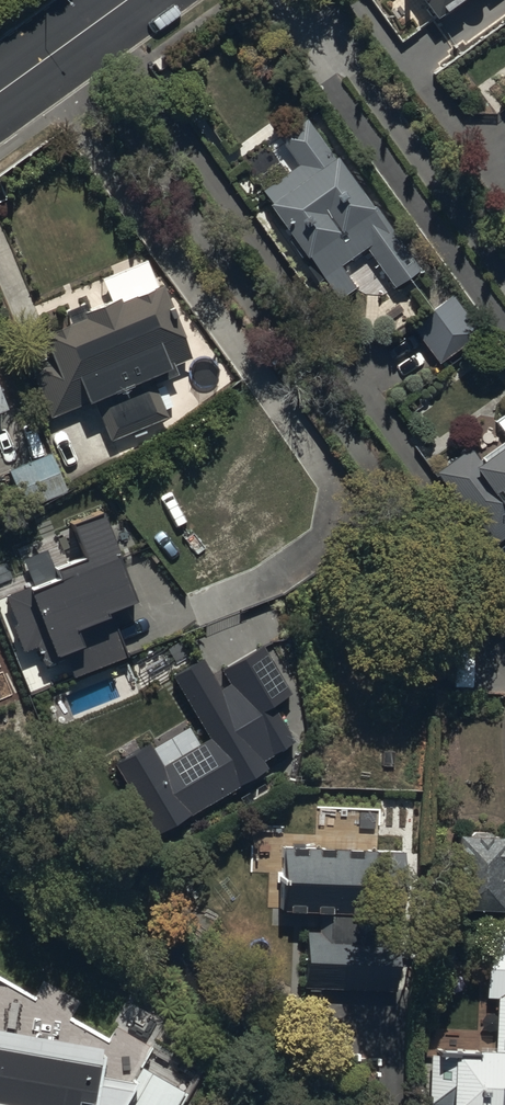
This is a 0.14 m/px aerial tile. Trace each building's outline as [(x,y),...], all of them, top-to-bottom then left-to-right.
[(434,13),(454,0),(425,0),(434,13)] [(331,150),(305,112),(277,131),(297,159),(260,185),(293,231),(290,233),(317,272),(322,268),(339,292),(356,280),(346,265),(355,258),(350,250),(366,239),(394,280),(421,261),(377,198),(372,201),(335,147),(331,150)] [(52,347),(28,356),(51,409),(91,392),(108,432),(164,408),(150,375),(176,364),(173,356),(190,349),(157,274),(118,291),(115,285),(82,300),(84,305),(42,323),(52,347)] [(450,291),(408,323),(440,365),(482,333),(450,291)] [(0,387),(0,414),(9,411),(0,387)] [(496,413),(504,427),(504,407),(496,413)] [(504,525),(504,431),(475,452),(467,441),(434,464),(487,538),(504,525)] [(69,492),(55,455),(11,471),(25,509),(69,492)] [(100,511),(70,523),(84,557),(55,568),(59,577),(3,600),(25,652),(39,647),(46,665),(66,657),(74,676),(128,654),(111,612),(138,601),(100,511)] [(204,656),(171,675),(210,739),(166,766),(153,744),(116,766),(158,834),(267,769),(262,759),(294,740),(274,706),(293,694),(264,646),(222,671),(230,684),(223,688),(204,656)] [(504,840),(504,833),(454,831),(451,904),(501,906),(501,900),(504,901),(504,840)] [(384,841),(279,837),(277,901),(319,903),(318,926),(305,926),(303,982),(393,986),(395,930),(380,929),(384,841)] [(490,922),(487,990),(497,991),(496,1041),(476,1040),(476,1049),(432,1048),(430,1096),(449,1097),(448,1104),(504,1104),(504,922),(490,922)] [(187,1089),(141,1062),(148,1051),(115,1031),(108,1044),(0,980),(0,1104),(177,1104),(187,1089)]
